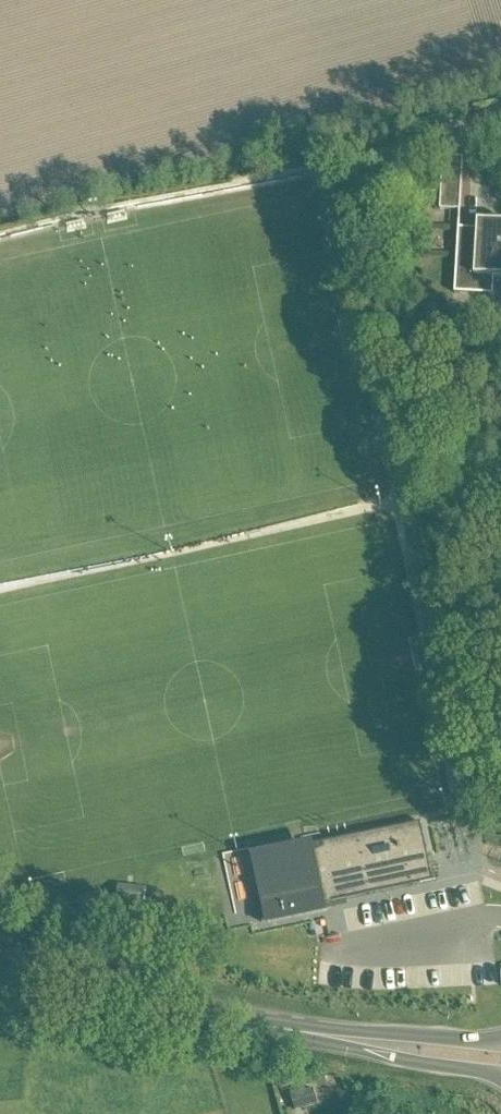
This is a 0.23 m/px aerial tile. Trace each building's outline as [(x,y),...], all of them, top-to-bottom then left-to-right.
[(440,210),(460,211),(463,160),(443,158),(440,210)] [(485,223),(485,231),(458,230),(455,295),(500,297),(500,224),(485,223)] [(315,851),(313,851),(253,864),(265,922),(261,923),(262,924),(265,923),(327,911),(326,906),(334,904),(334,905),(347,902),(437,883),(437,882),(433,883),(421,824),(321,845),(322,849),(315,851)] [(119,887),(117,905),(143,908),(145,890),(119,887)]
